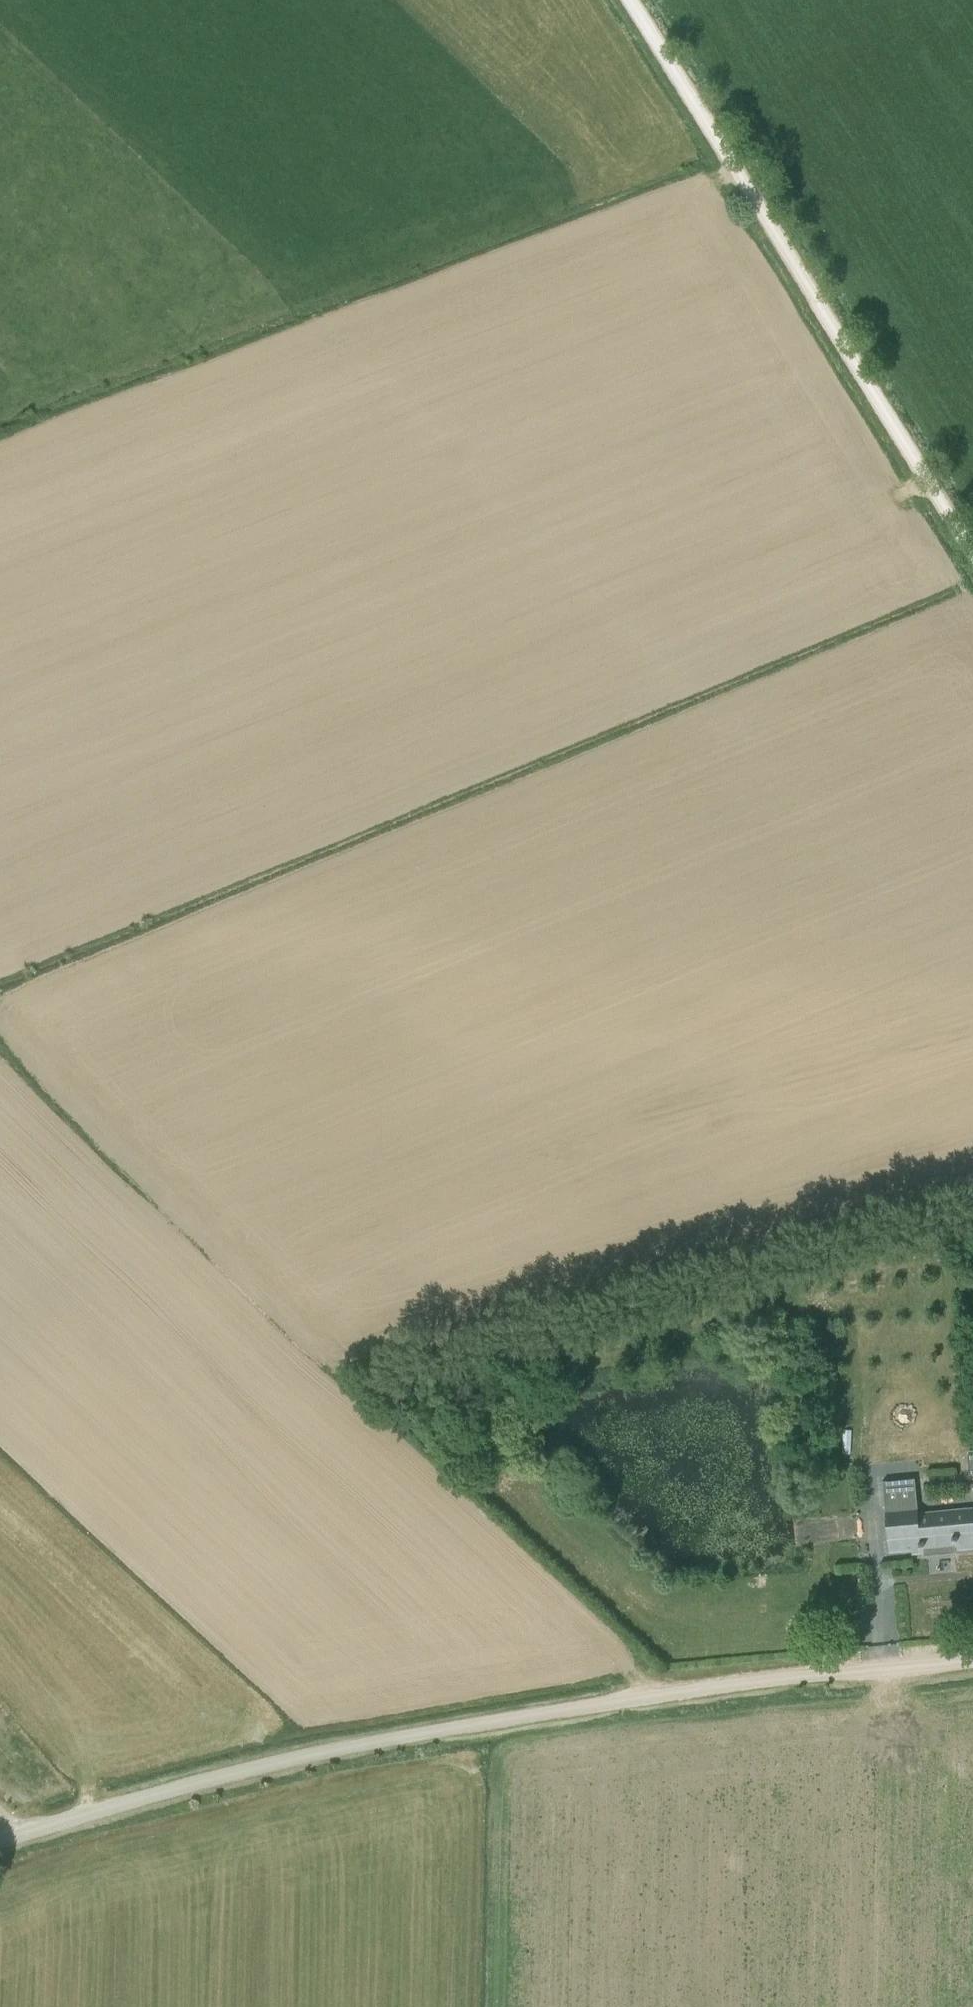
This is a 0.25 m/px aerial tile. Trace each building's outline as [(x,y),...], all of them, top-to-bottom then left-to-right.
[(926,1554),(955,1552),(955,1549),(972,1547),(972,1519),(972,1509),(917,1514),(914,1480),(884,1483),(891,1551),(914,1549),(914,1553),(925,1552),(926,1554)]
